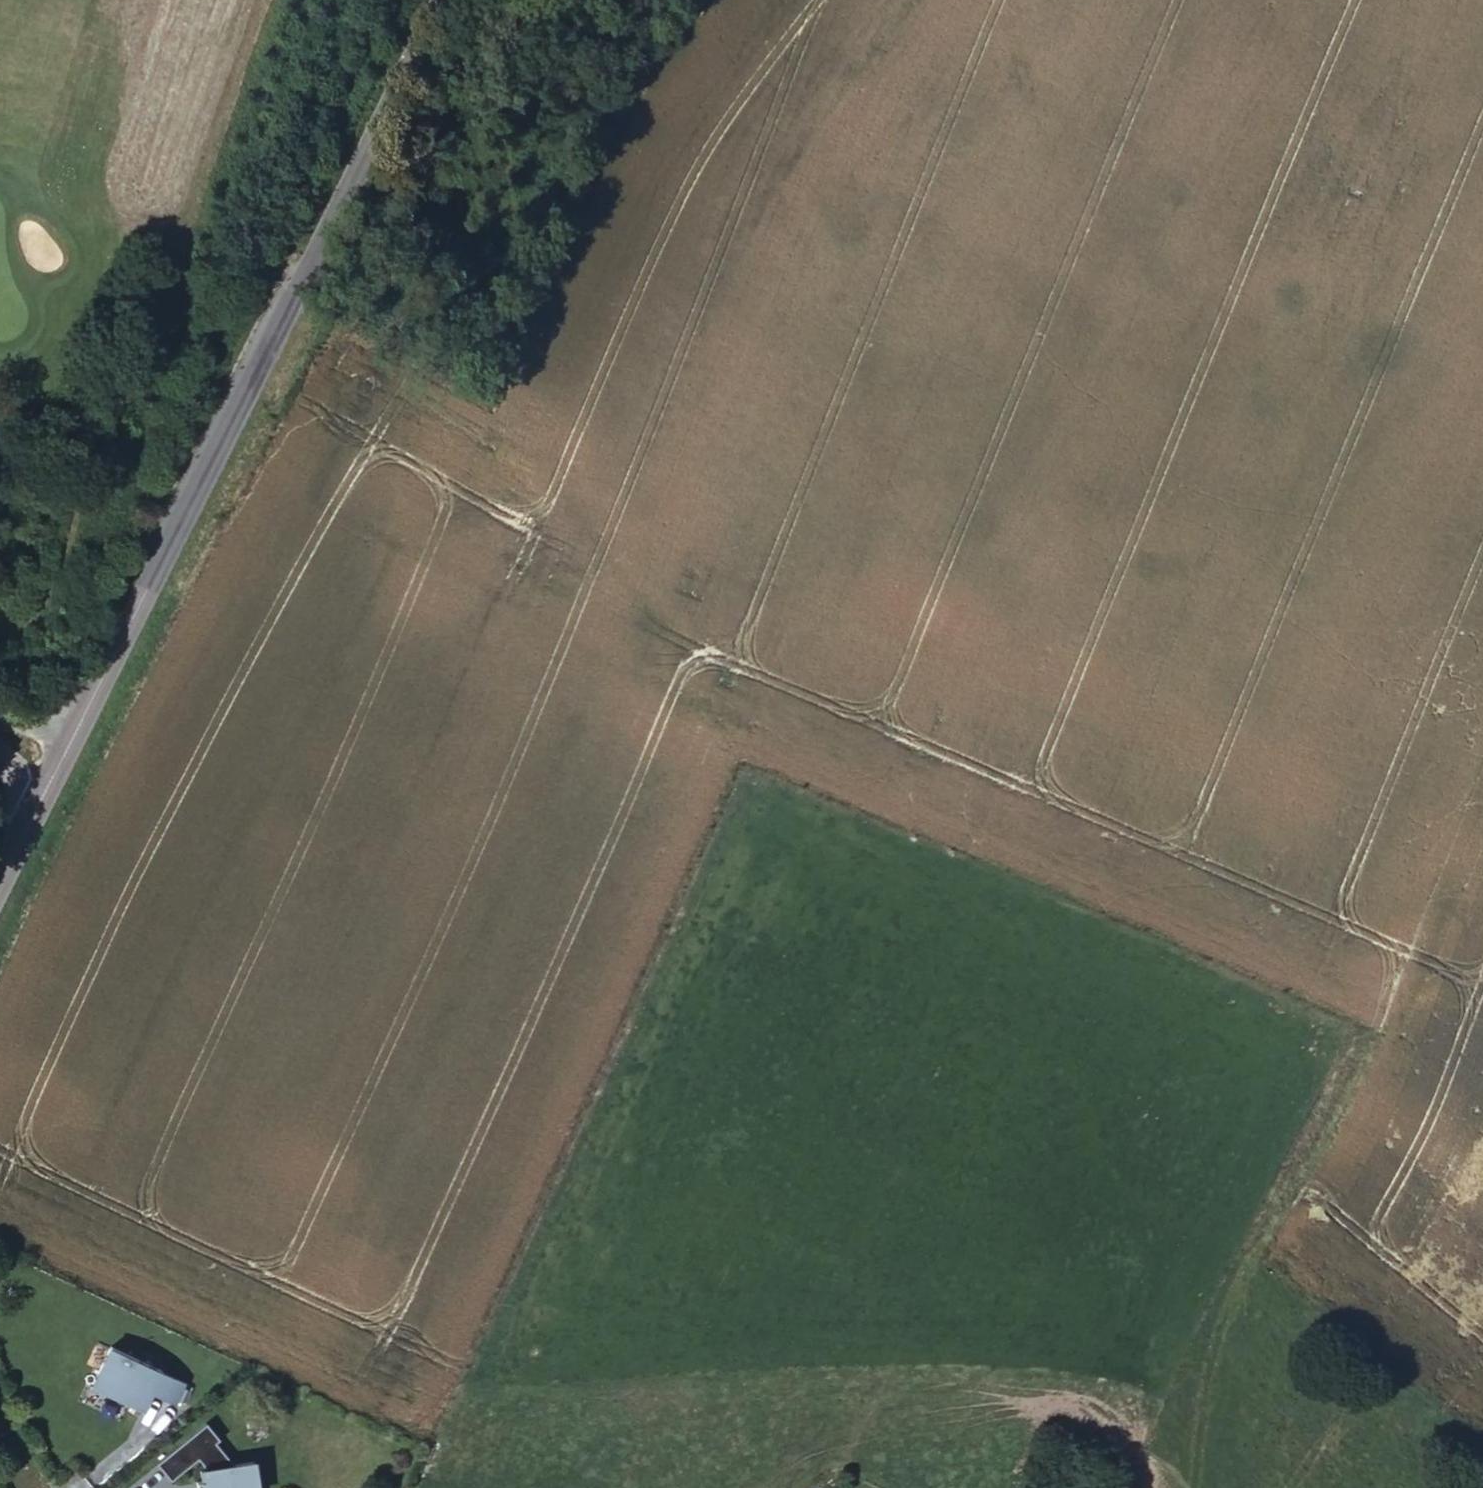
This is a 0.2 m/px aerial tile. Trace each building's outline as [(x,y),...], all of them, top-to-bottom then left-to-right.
[(164,1381),(114,1357),(95,1398),(145,1421),(164,1381)] [(184,1413),(190,1400),(180,1395),(174,1408),(184,1413)] [(255,1474),(235,1475),(216,1452),(220,1449),(207,1433),(158,1472),(170,1487),(174,1487),(199,1468),(205,1476),(201,1475),(201,1486),(196,1486),(196,1487),(255,1487),(255,1474)]
